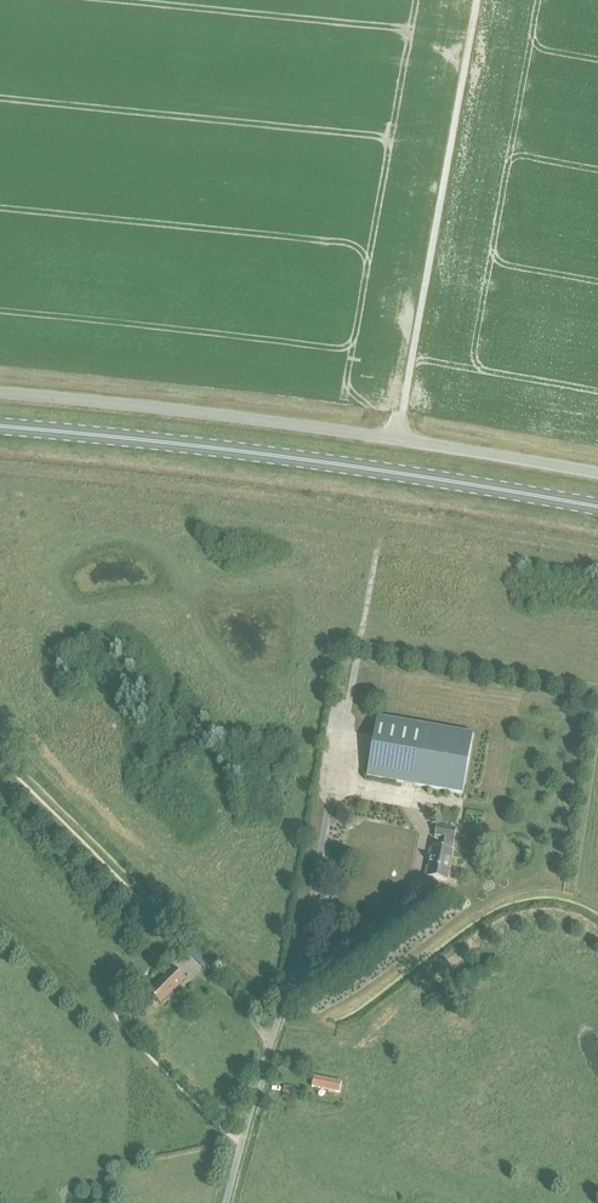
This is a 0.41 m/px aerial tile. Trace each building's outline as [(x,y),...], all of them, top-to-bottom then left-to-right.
[(462,794),(473,734),(377,717),(367,777),(462,794)] [(427,877),(447,881),(456,829),(436,826),(435,835),(445,837),(443,848),(432,846),(427,877)] [(194,959),(200,953),(193,947),(187,953),(194,959)] [(200,962),(210,972),(218,965),(208,955),(200,962)] [(185,979),(174,967),(149,992),(160,1004),(185,979)] [(339,1093),(341,1082),(314,1076),(312,1087),(339,1093)] [(285,1083),(283,1092),(292,1094),(294,1085),(285,1083)]
